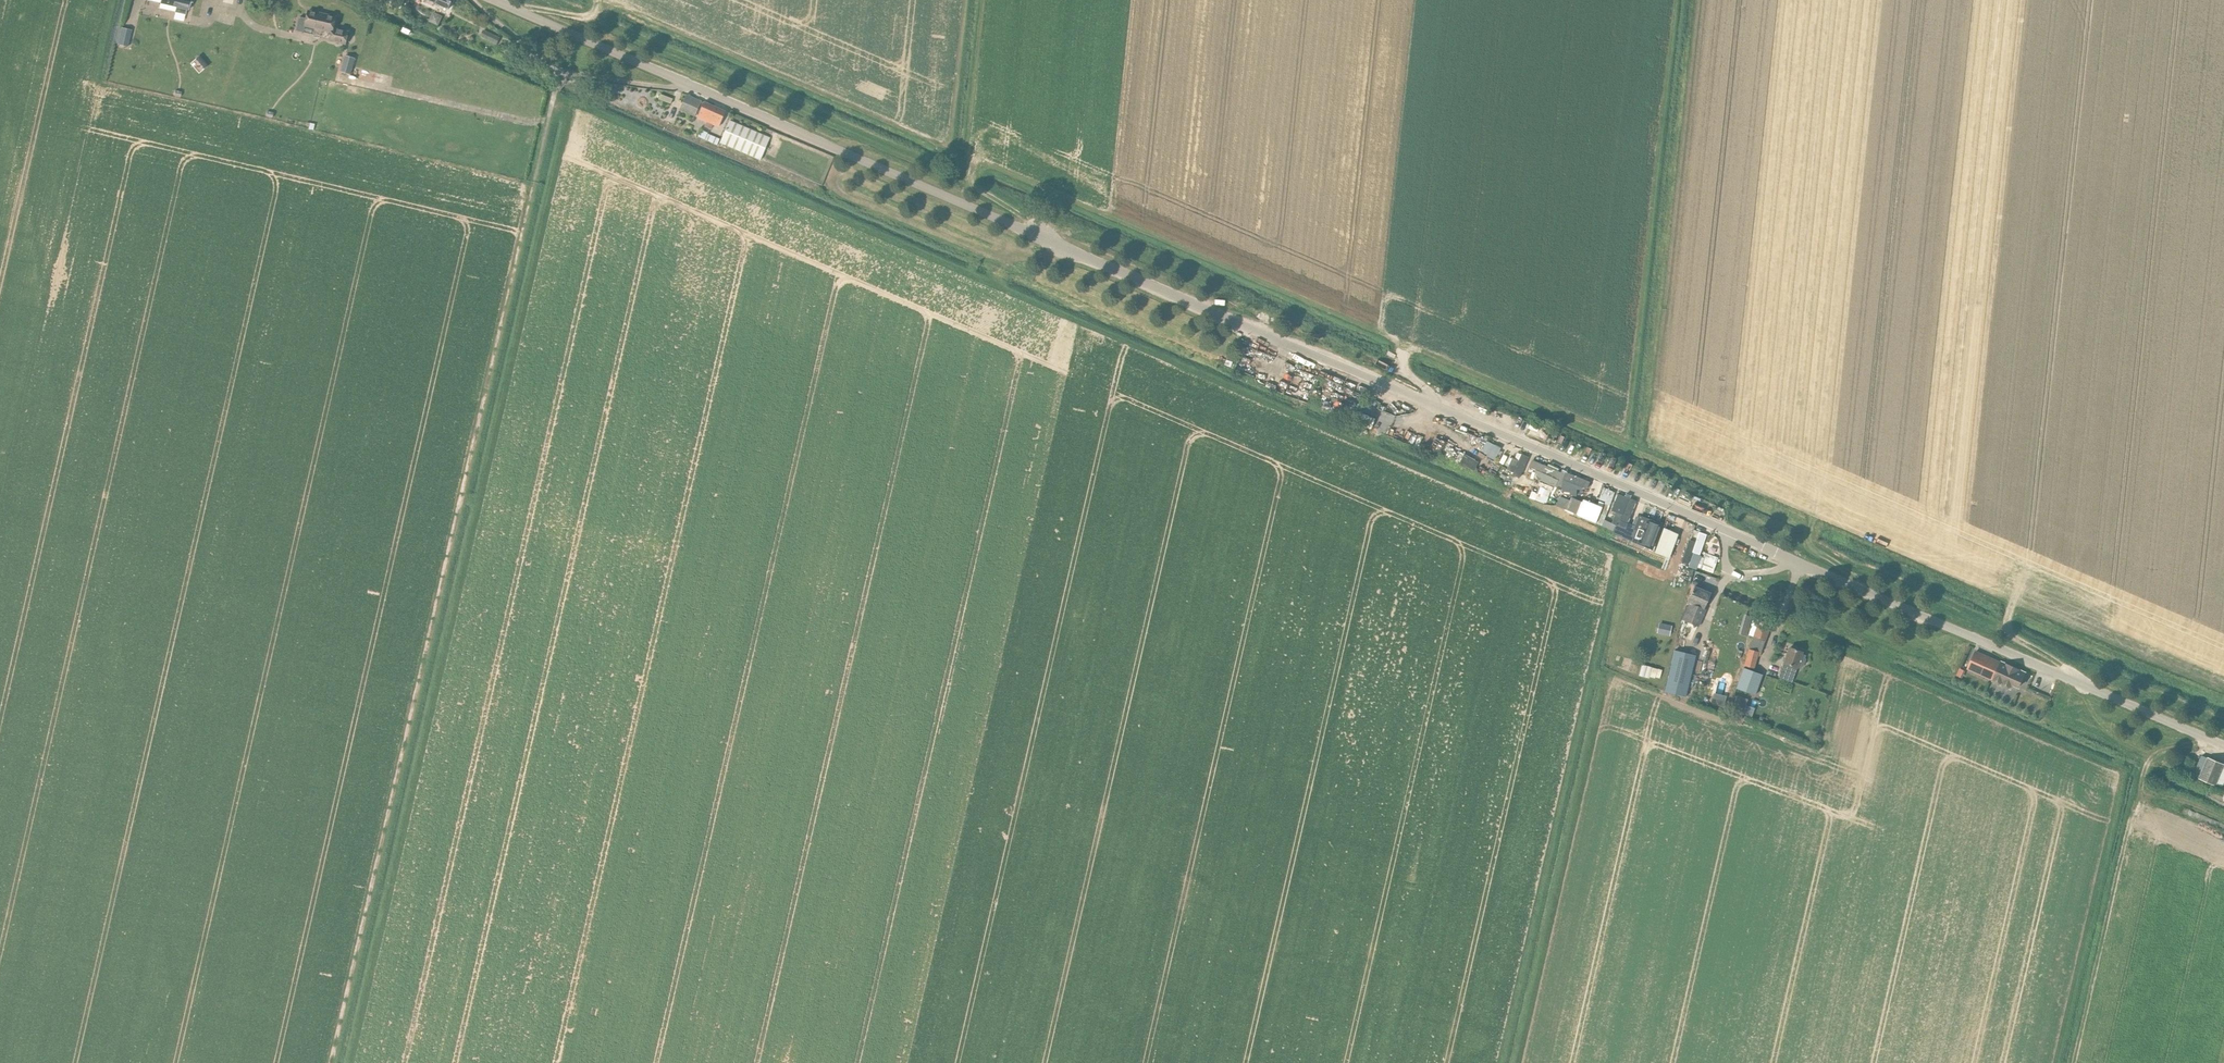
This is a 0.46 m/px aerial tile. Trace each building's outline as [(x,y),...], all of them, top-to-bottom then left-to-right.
[(157,1),(189,8),(191,0),(158,0),(157,1)] [(448,9),(452,0),(429,0),(448,9)] [(305,26),(315,28),(314,30),(315,33),(317,34),(319,35),(321,34),(323,32),(324,30),(332,32),(330,40),(346,44),(349,31),(333,28),(336,16),(308,10),(306,18),(299,17),(296,30),(304,32),(305,26)] [(117,42),(117,43),(127,46),(131,29),(120,27),(117,42)] [(499,38),(484,30),(481,37),(496,44),(499,38)] [(506,55),(515,59),(519,53),(520,49),(511,45),(506,55)] [(355,57),(345,55),(340,70),(350,73),(355,57)] [(701,101),(686,94),(679,110),(695,117),(697,112),(699,113),(697,118),(706,122),(704,126),(711,129),(713,125),(718,127),(725,111),(704,102),(701,101)] [(760,160),(761,158),(770,138),(729,120),(720,143),(760,160)] [(720,139),(699,130),(697,135),(697,136),(717,145),(720,139)] [(1359,412),(1355,422),(1367,427),(1371,417),(1359,412)] [(1489,454),(1487,457),(1493,460),(1499,448),(1486,441),(1481,450),(1489,454)] [(1506,470),(1512,472),(1511,475),(1518,478),(1528,457),(1521,453),(1520,454),(1518,460),(1512,457),(1506,470)] [(1464,454),(1459,463),(1473,471),(1478,462),(1464,454)] [(1489,475),(1495,463),(1489,460),(1483,472),(1489,475)] [(1534,469),(1533,472),(1532,471),(1530,478),(1533,479),(1534,473),(1537,476),(1537,479),(1554,486),(1549,496),(1551,497),(1556,489),(1556,488),(1560,472),(1531,460),(1528,467),(1534,469)] [(1562,470),(1560,472),(1556,488),(1556,489),(1561,490),(1560,494),(1575,496),(1576,489),(1581,490),(1582,487),(1586,489),(1589,482),(1566,472),(1562,470)] [(1552,487),(1539,481),(1536,492),(1531,491),(1528,498),(1543,503),(1544,502),(1546,502),(1549,492),(1550,492),(1552,487)] [(1595,523),(1601,526),(1604,520),(1614,492),(1603,487),(1598,499),(1604,501),(1603,503),(1595,523)] [(1611,522),(1616,524),(1615,525),(1613,531),(1612,533),(1630,541),(1634,530),(1632,529),(1634,525),(1627,522),(1635,500),(1629,498),(1631,495),(1625,493),(1624,496),(1616,493),(1610,510),(1615,512),(1611,522)] [(1559,496),(1555,505),(1565,509),(1565,510),(1575,514),(1595,523),(1603,503),(1598,500),(1597,504),(1582,498),(1581,501),(1570,496),(1568,500),(1559,496)] [(1604,520),(1601,526),(1613,531),(1615,525),(1604,520)] [(1663,527),(1654,552),(1669,558),(1677,533),(1663,527)] [(1699,555),(1706,534),(1699,532),(1695,542),(1688,539),(1681,561),(1687,564),(1692,552),(1693,552),(1699,555)] [(1703,557),(1699,568),(1712,572),(1717,558),(1705,553),(1703,557)] [(1688,604),(1682,620),(1696,626),(1705,609),(1704,609),(1710,593),(1693,586),(1687,604),(1688,604)] [(1752,636),(1759,620),(1743,614),(1738,633),(1746,636),(1747,635),(1751,636),(1752,636)] [(1748,648),(1743,665),(1754,667),(1758,652),(1760,653),(1764,641),(1771,624),(1759,620),(1752,636),(1751,636),(1747,647),(1748,648)] [(1657,634),(1668,636),(1671,626),(1659,623),(1657,634)] [(1801,652),(1789,648),(1779,678),(1785,680),(1791,682),(1797,667),(1801,668),(1801,667),(1803,665),(1805,659),(1804,657),(1805,655),(1801,654),(1801,652)] [(1674,650),(1664,692),(1685,697),(1695,655),(1674,650)] [(1992,680),(2000,661),(1975,650),(1967,668),(1992,680)] [(1992,680),(1992,681),(2010,689),(2012,684),(2018,687),(2025,672),(2000,661),(1992,680)] [(1648,678),(1649,676),(1659,679),(1662,670),(1641,664),(1638,675),(1648,678)] [(1959,668),(1956,675),(1962,677),(1965,670),(1961,668),(1960,667),(1959,668)] [(1742,668),(1735,688),(1754,695),(1762,674),(1742,668)] [(1725,696),(1713,693),(1710,703),(1723,706),(1725,696)] [(1747,699),(1737,695),(1729,717),(1739,721),(1747,699)] [(2223,765),(2208,759),(2200,779),(2215,786),(2223,765)]
